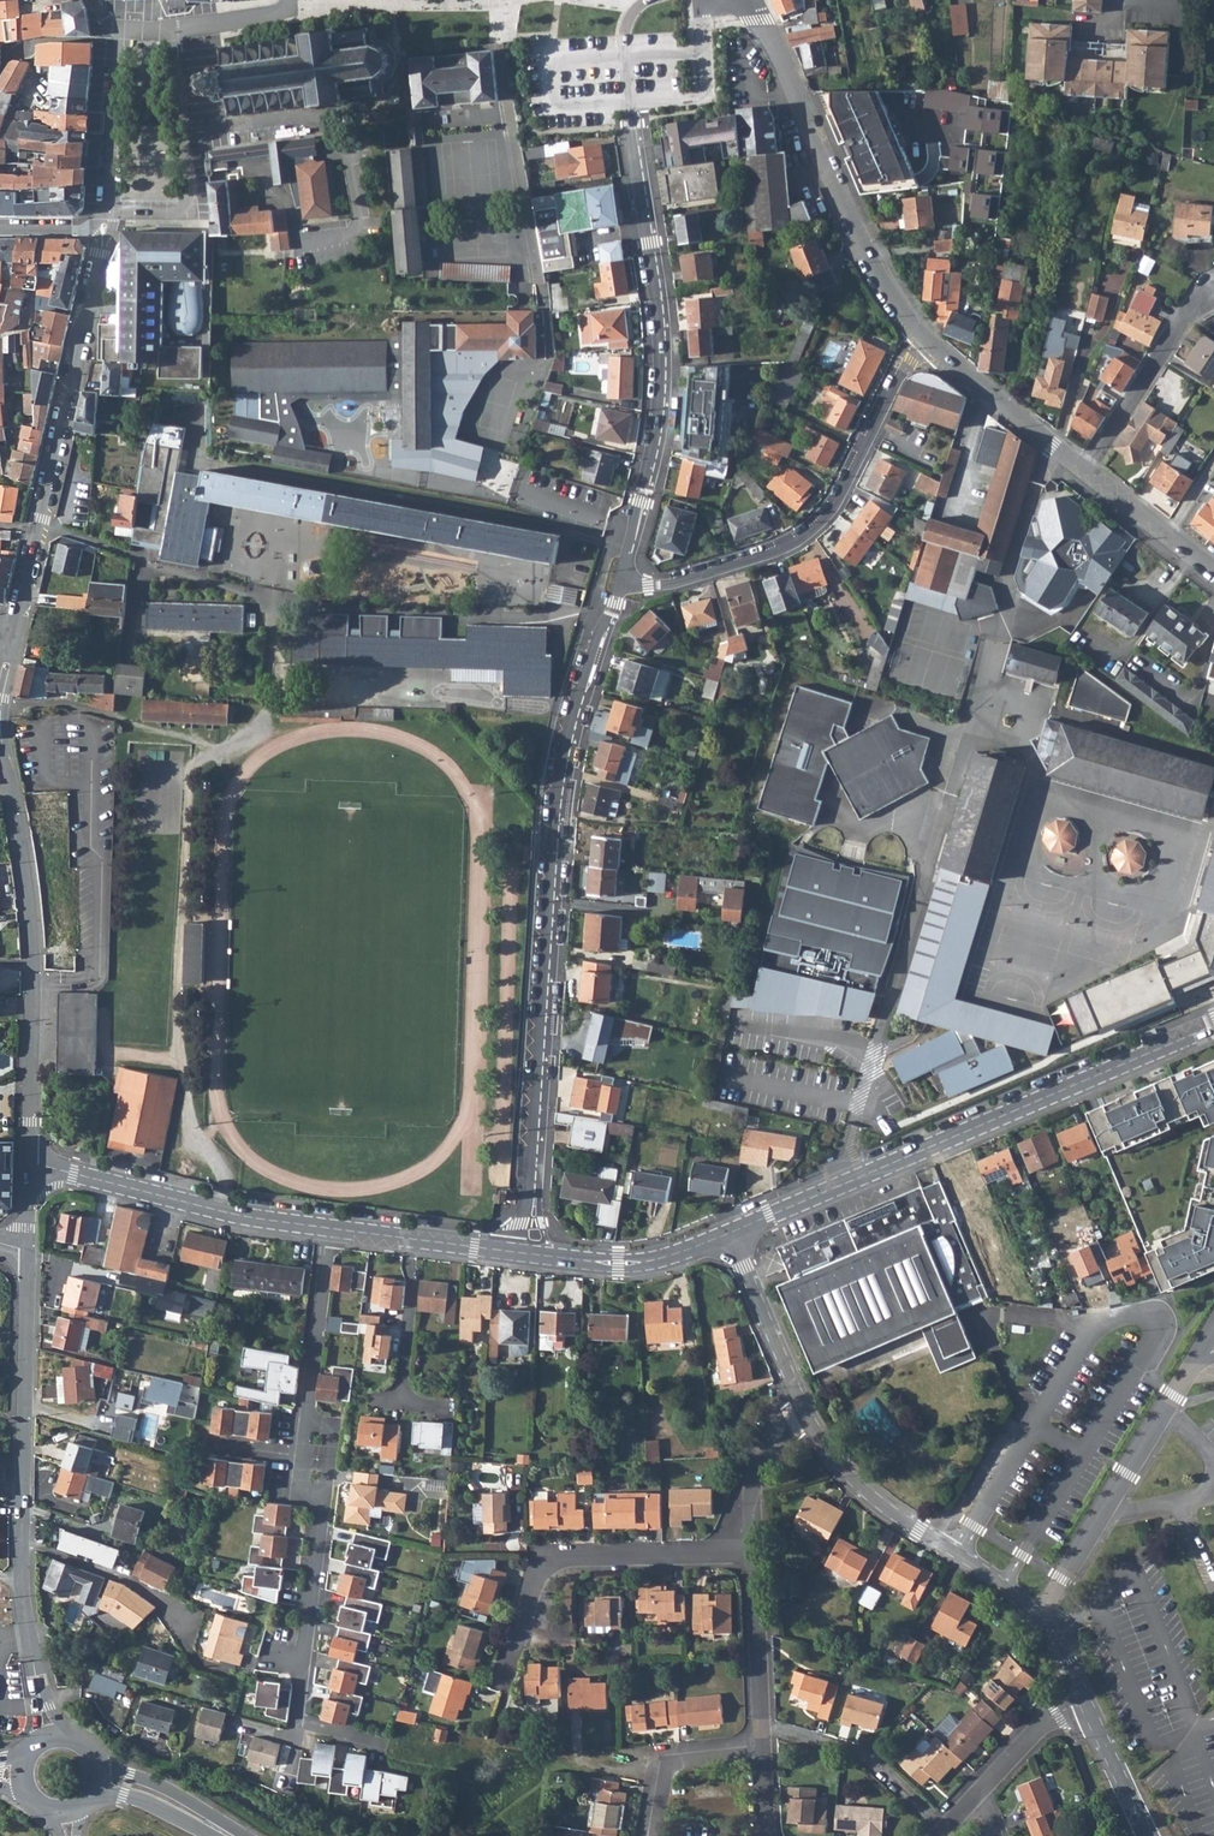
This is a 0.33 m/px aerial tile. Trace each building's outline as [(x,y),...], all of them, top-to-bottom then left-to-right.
[(0,42),(0,43),(6,43),(21,39),(38,36),(48,35),(91,35),(88,21),(65,19),(51,20),(50,12),(19,16),(17,0),(0,0),(0,42)] [(65,19),(88,21),(86,8),(84,6),(83,3),(81,0),(72,0),(63,3),(65,19)] [(781,17),(796,10),(793,2),(792,0),(774,0),(775,3),(781,17)] [(887,8),(885,0),(871,0),(874,12),(887,8)] [(913,12),(914,14),(926,11),(926,8),(923,0),(910,0),(913,12)] [(1074,11),(1102,12),(1103,0),(1074,0),(1074,11)] [(965,4),(950,5),(951,19),(952,35),(967,33),(965,4)] [(805,12),(804,14),(805,24),(810,24),(819,23),(817,7),(806,9),(805,12)] [(800,25),(785,28),(793,47),(801,45),(807,44),(821,42),(820,41),(835,38),(833,26),(819,28),(819,23),(810,24),(811,30),(805,31),(804,31),(801,31),(800,25)] [(1072,26),(1030,23),(1026,78),(1066,81),(1065,86),(1061,86),(1061,91),(1065,91),(1065,94),(1127,99),(1128,91),(1132,91),(1132,85),(1135,30),(1130,29),(1129,44),(1128,54),(1131,54),(1130,62),(1067,57),(1068,50),(1071,50),(1071,40),(1072,26)] [(334,30),(334,27),(331,28),(331,30),(320,32),(307,34),(306,31),(303,31),(303,34),(301,34),(301,37),(304,37),(304,38),(293,40),(292,37),(290,37),(290,40),(279,41),(279,39),(276,39),(276,42),(266,43),(265,40),(262,41),(263,44),(252,45),(252,42),(249,43),(250,46),(239,47),(239,44),(235,45),(236,47),(224,49),(224,46),(221,47),(221,49),(219,50),(219,52),(221,52),(223,66),(222,66),(223,72),(221,72),(221,68),(218,66),(212,67),(213,73),(211,74),(211,70),(208,70),(208,74),(204,75),(204,77),(207,79),(208,83),(209,87),(206,90),(206,93),(211,92),(211,96),(215,95),(215,97),(219,102),(224,101),(226,97),(228,97),(230,110),(227,111),(227,113),(230,113),(231,116),(233,116),(233,112),(245,111),(245,114),(248,114),(248,111),(258,109),(258,112),(261,112),(261,109),(271,108),(272,111),(275,110),(274,107),(285,106),(285,109),(288,109),(288,105),(298,104),(299,107),(302,107),(301,104),(313,102),(313,103),(310,104),(310,107),(313,106),(314,109),(317,109),(316,106),(341,103),(342,106),(345,105),(344,102),(347,102),(347,99),(344,99),(343,98),(352,97),(353,100),(355,100),(355,97),(371,94),(372,96),(373,97),(374,97),(375,97),(377,96),(377,93),(384,93),(383,84),(392,77),(397,66),(395,52),(388,43),(376,37),(375,29),(368,30),(368,28),(367,27),(366,27),(364,27),(364,28),(363,29),(363,30),(347,33),(346,30),(344,30),(344,33),(335,34),(334,32),(338,32),(337,29),(334,30)] [(1132,85),(1132,91),(1165,94),(1166,88),(1170,32),(1135,30),(1132,85)] [(39,44),(39,63),(52,64),(91,66),(92,42),(51,41),(41,43),(39,44)] [(807,44),(801,45),(805,65),(801,65),(806,77),(827,72),(826,67),(824,54),(821,42),(807,44)] [(841,53),(824,54),(826,67),(848,66),(846,49),(841,50),(841,53)] [(410,58),(419,107),(419,108),(423,107),(440,106),(440,105),(474,102),(475,103),(498,100),(493,50),(469,53),(469,54),(457,55),(434,57),(434,56),(410,58)] [(0,78),(0,88),(12,92),(11,97),(15,97),(16,93),(15,93),(30,64),(28,61),(15,60),(14,60),(10,62),(0,78)] [(52,64),(39,63),(38,71),(45,71),(45,69),(52,69),(52,64)] [(52,69),(51,79),(90,84),(91,66),(52,64),(52,69)] [(51,79),(49,97),(53,97),(53,96),(88,99),(90,84),(51,79)] [(6,114),(11,97),(12,92),(0,88),(0,112),(6,114)] [(989,107),(990,95),(927,90),(926,107),(969,110),(967,144),(983,145),(984,132),(1011,133),(1013,109),(989,107)] [(838,91),(816,101),(826,126),(850,116),(846,107),(857,106),(857,113),(859,113),(859,123),(885,123),(885,113),(896,113),(896,92),(896,91),(838,91)] [(53,97),(52,112),(87,114),(88,99),(53,96),(53,97)] [(390,97),(391,105),(399,104),(398,96),(390,97)] [(1186,101),(1185,110),(1196,111),(1196,101),(1186,101)] [(781,130),(770,106),(743,108),(743,118),(739,118),(740,127),(743,157),(746,199),(747,214),(790,205),(785,153),(783,153),(781,130)] [(408,108),(407,108),(408,127),(423,125),(423,107),(419,108),(419,107),(408,108)] [(35,109),(35,112),(35,115),(46,117),(46,123),(54,124),(54,127),(87,130),(88,114),(87,114),(52,112),(35,109)] [(19,111),(18,120),(20,120),(20,136),(49,141),(84,141),(84,142),(87,142),(87,130),(54,127),(54,124),(46,123),(46,117),(35,115),(35,112),(19,111)] [(662,126),(669,166),(715,160),(743,157),(740,127),(739,118),(738,114),(732,115),(662,126)] [(18,120),(10,119),(11,140),(21,141),(20,147),(49,150),(49,153),(84,154),(84,142),(84,141),(49,141),(20,136),(20,120),(18,120)] [(423,125),(408,127),(410,145),(410,146),(411,146),(423,145),(423,125)] [(862,174),(866,195),(892,192),(890,181),(920,177),(914,135),(885,139),(889,172),(862,174)] [(235,149),(209,152),(210,158),(212,158),(212,161),(271,153),(275,183),(282,182),(290,181),(287,158),(311,155),(317,154),(314,138),(235,149)] [(567,141),(543,145),(543,146),(545,156),(555,155),(569,153),(569,151),(568,151),(567,141)] [(569,153),(555,155),(558,179),(605,171),(601,145),(569,151),(569,153)] [(951,170),(970,172),(972,146),(953,145),(951,170)] [(545,156),(543,146),(525,149),(527,160),(545,156)] [(11,163),(16,163),(18,163),(18,161),(15,158),(8,157),(7,149),(0,148),(0,162),(11,163)] [(1006,176),(1008,151),(981,148),(979,173),(1006,176)] [(423,149),(412,150),(417,209),(428,208),(427,192),(423,149)] [(417,209),(412,150),(392,152),(397,211),(393,211),(399,273),(422,271),(416,209),(417,209)] [(36,152),(35,164),(35,167),(85,168),(86,154),(84,154),(49,153),(36,152)] [(287,158),(290,181),(297,208),(303,207),(304,218),(332,215),(325,162),(319,162),(318,162),(318,161),(317,160),(315,160),(313,159),(312,160),(311,155),(287,158)] [(715,160),(669,166),(671,173),(667,174),(669,190),(674,192),(670,196),(671,203),(720,197),(715,160)] [(18,191),(25,191),(37,190),(84,185),(85,168),(35,167),(36,176),(0,176),(0,190),(18,191)] [(212,182),(210,182),(210,184),(214,214),(213,214),(213,220),(213,236),(271,233),(273,251),(290,250),(287,228),(285,209),(259,211),(258,206),(239,209),(235,181),(229,181),(228,180),(212,182)] [(38,208),(35,208),(35,212),(39,212),(39,215),(50,215),(71,215),(78,215),(79,213),(83,208),(84,185),(37,190),(38,204),(38,208)] [(556,195),(560,223),(562,233),(619,224),(613,186),(556,195)] [(0,190),(0,216),(8,216),(19,216),(19,207),(18,191),(0,190)] [(975,192),(973,216),(1000,219),(1003,195),(975,192)] [(1110,222),(1109,234),(1141,242),(1149,207),(1132,204),(1133,197),(1120,195),(1113,214),(1110,222)] [(931,197),(905,200),(909,231),(935,228),(931,197)] [(790,205),(747,214),(749,232),(762,231),(777,230),(791,229),(813,220),(804,202),(790,207),(790,205)] [(1170,219),(1170,239),(1186,240),(1186,234),(1208,236),(1211,208),(1173,203),(1170,219)] [(699,212),(676,215),(680,245),(703,242),(699,212)] [(560,223),(535,227),(537,237),(555,234),(562,233),(560,223)] [(762,231),(749,232),(750,241),(750,247),(764,246),(762,231)] [(205,234),(144,233),(125,233),(124,266),(113,266),(113,282),(124,284),(124,280),(141,278),(141,284),(143,284),(144,284),(156,285),(156,284),(159,284),(159,272),(173,272),(173,280),(205,280),(205,234)] [(555,234),(537,237),(543,273),(562,270),(555,234)] [(17,239),(14,287),(25,289),(25,288),(30,262),(38,262),(40,238),(31,238),(18,238),(17,239)] [(36,319),(35,321),(50,323),(53,297),(59,298),(59,297),(63,280),(60,279),(63,265),(66,265),(66,253),(67,239),(57,239),(55,238),(40,238),(38,262),(40,262),(40,279),(39,290),(36,319)] [(7,239),(3,283),(5,284),(14,287),(17,239),(7,239)] [(67,239),(66,253),(83,256),(85,248),(79,239),(67,239)] [(936,242),(935,254),(952,255),(954,240),(953,239),(936,242)] [(803,278),(801,279),(807,296),(839,284),(833,267),(831,268),(825,255),(822,256),(816,241),(793,250),(803,278)] [(600,245),(603,264),(623,260),(621,242),(600,245)] [(63,280),(59,297),(73,300),(83,256),(66,253),(66,265),(63,265),(60,279),(63,280)] [(711,253),(683,257),(686,281),(714,277),(711,253)] [(1150,274),(1157,260),(1147,255),(1140,269),(1150,274)] [(603,264),(594,265),(597,285),(598,296),(599,297),(628,292),(623,260),(603,264)] [(994,261),(988,304),(999,305),(1004,280),(1025,283),(1028,269),(994,261)] [(30,262),(25,288),(39,290),(40,279),(40,262),(38,262),(30,262)] [(442,276),(511,279),(512,265),(443,262),(442,276)] [(935,323),(946,324),(948,301),(942,300),(945,272),(926,270),(924,300),(937,301),(935,323)] [(946,324),(945,334),(973,345),(982,323),(981,322),(983,319),(982,316),(976,313),(973,314),(971,318),(959,312),(961,285),(959,285),(960,273),(951,272),(948,301),(946,324)] [(99,329),(98,362),(106,363),(106,361),(123,362),(123,363),(133,363),(131,373),(141,373),(141,368),(147,368),(147,362),(161,362),(160,377),(203,378),(203,346),(161,346),(162,286),(159,286),(159,284),(156,284),(156,285),(144,284),(143,284),(141,284),(141,278),(124,280),(124,284),(113,282),(113,288),(124,288),(123,326),(99,326),(99,329)] [(984,327),(979,370),(980,370),(1001,373),(1002,372),(1008,318),(1018,320),(1025,283),(1004,280),(999,305),(997,315),(994,315),(992,328),(986,327),(984,327)] [(3,303),(1,331),(3,330),(13,328),(19,324),(20,316),(25,289),(14,287),(5,284),(3,303)] [(733,286),(721,288),(722,296),(734,294),(733,286)] [(559,288),(548,290),(551,312),(569,310),(567,298),(561,299),(559,288)] [(1154,337),(1145,332),(1152,317),(1149,316),(1158,299),(1140,290),(1119,331),(1150,346),(1154,337)] [(538,303),(536,292),(521,291),(521,303),(538,303)] [(1092,294),(1086,316),(1103,321),(1109,298),(1092,294)] [(59,298),(57,306),(71,309),(73,300),(59,297),(59,298)] [(687,300),(690,330),(711,328),(716,328),(715,318),(715,310),(714,298),(687,300)] [(333,310),(296,309),(296,320),(317,320),(318,319),(333,319),(333,312),(333,310)] [(723,309),(715,310),(715,318),(724,317),(723,309)] [(590,314),(581,315),(582,332),(593,331),(594,344),(629,340),(627,328),(626,328),(624,310),(591,314),(590,314)] [(405,408),(406,448),(432,448),(432,413),(432,356),(432,351),(500,352),(501,362),(535,362),(536,327),(544,327),(542,314),(539,314),(539,317),(510,316),(510,326),(432,326),(432,324),(404,324),(405,343),(405,408)] [(1033,376),(1028,397),(1043,402),(1051,404),(1059,406),(1062,407),(1066,391),(1057,389),(1065,362),(1061,361),(1067,338),(1063,337),(1067,320),(1051,316),(1040,357),(1046,359),(1040,378),(1033,376)] [(1152,317),(1145,332),(1154,337),(1160,326),(1159,321),(1152,317)] [(1087,319),(1084,333),(1092,336),(1096,322),(1087,319)] [(804,322),(786,363),(796,368),(815,325),(804,322)] [(732,326),(716,328),(717,336),(733,334),(732,326)] [(711,328),(690,330),(692,357),(713,355),(711,328)] [(24,367),(33,367),(31,339),(31,329),(22,332),(23,344),(24,367)] [(16,333),(5,337),(5,352),(16,352),(16,344),(16,333)] [(1204,335),(1187,363),(1213,380),(1213,341),(1204,335)] [(1078,341),(1067,338),(1061,361),(1065,362),(1072,365),(1078,341)] [(63,346),(31,339),(33,367),(33,369),(32,369),(33,377),(36,390),(37,396),(37,401),(50,403),(56,374),(37,370),(38,367),(41,367),(43,358),(60,361),(63,346)] [(861,341),(840,383),(865,395),(886,352),(861,341)] [(279,344),(275,393),(387,392),(385,343),(279,344)] [(279,344),(232,344),(233,394),(234,394),(251,395),(259,395),(259,393),(275,393),(279,344)] [(1101,380),(1122,393),(1141,363),(1125,352),(1119,360),(1116,358),(1101,380)] [(610,358),(609,397),(633,399),(634,359),(610,358)] [(106,361),(106,363),(104,394),(121,395),(123,376),(131,376),(131,373),(133,363),(123,363),(123,362),(106,361)] [(786,363),(770,402),(786,410),(805,372),(796,368),(786,363)] [(728,365),(692,366),(690,389),(688,389),(684,441),(687,441),(686,454),(721,462),(723,440),(724,440),(727,403),(726,403),(728,365)] [(908,382),(899,401),(913,406),(909,418),(931,425),(932,420),(958,429),(967,398),(948,383),(943,379),(936,375),(933,374),(925,373),(920,374),(916,375),(912,378),(908,382)] [(84,390),(75,429),(95,434),(96,430),(97,417),(98,392),(84,390)] [(251,395),(234,394),(233,411),(232,411),(228,434),(275,443),(280,420),(258,416),(259,395),(251,395)] [(841,398),(829,422),(847,431),(859,407),(841,398)] [(1080,406),(1071,426),(1092,439),(1111,409),(1095,399),(1089,407),(1082,402),(1080,406)] [(35,420),(35,425),(36,424),(36,428),(44,430),(50,403),(37,401),(36,420),(35,420)] [(1051,404),(1043,402),(1042,405),(1058,410),(1059,406),(1051,404)] [(1125,431),(1114,450),(1124,456),(1127,464),(1144,460),(1141,450),(1151,437),(1164,446),(1176,427),(1178,424),(1168,418),(1168,419),(1154,410),(1144,403),(1134,418),(1135,419),(1135,424),(1130,431),(1125,431)] [(538,411),(535,419),(543,421),(546,413),(538,411)] [(608,411),(603,439),(626,443),(631,415),(608,411)] [(903,435),(907,425),(891,418),(887,428),(903,435)] [(535,419),(532,429),(547,433),(550,423),(543,421),(535,419)] [(19,451),(38,454),(41,440),(44,430),(36,428),(36,424),(35,425),(25,426),(19,451)] [(928,524),(924,538),(929,540),(916,584),(966,600),(973,578),(976,570),(999,577),(1004,558),(1009,545),(1024,496),(1029,479),(1037,453),(1009,431),(1008,433),(987,427),(976,463),(997,469),(978,533),(930,518),(928,524)] [(1164,446),(1162,449),(1169,454),(1183,432),(1176,427),(1164,446)] [(758,428),(754,438),(769,447),(784,455),(788,457),(794,446),(758,428)] [(807,428),(803,437),(815,443),(807,458),(827,468),(839,444),(807,428)] [(769,447),(754,438),(748,450),(762,458),(763,458),(778,466),(784,455),(769,447)] [(137,496),(134,525),(143,526),(141,541),(162,545),(161,550),(160,559),(197,566),(209,499),(394,534),(554,563),(560,534),(549,532),(548,533),(391,505),(218,472),(205,470),(204,477),(177,472),(181,450),(146,443),(143,451),(141,467),(138,489),(137,496)] [(275,443),(272,462),(326,472),(329,454),(275,443)] [(432,448),(406,448),(406,471),(422,474),(474,484),(479,458),(432,449),(432,448)] [(941,482),(937,495),(945,497),(960,450),(952,448),(941,482)] [(591,449),(584,479),(610,486),(615,467),(617,468),(620,456),(591,449)] [(12,477),(31,484),(38,454),(19,451),(14,450),(11,461),(16,461),(12,477)] [(882,459),(867,486),(892,499),(906,472),(882,459)] [(685,461),(678,492),(700,497),(706,465),(685,461)] [(1150,483),(1180,502),(1194,480),(1163,461),(1150,483)] [(741,467),(738,474),(761,500),(768,494),(742,465),(741,467)] [(776,493),(797,511),(811,495),(807,492),(813,485),(794,470),(793,472),(789,468),(779,473),(768,486),(776,493)] [(918,483),(922,473),(912,469),(907,478),(918,483)] [(1052,479),(1046,485),(1048,493),(1059,491),(1058,487),(1060,485),(1052,479)] [(12,522),(14,514),(15,513),(19,487),(0,484),(0,521),(12,522)] [(125,487),(124,495),(137,496),(138,489),(125,487)] [(137,496),(124,495),(123,495),(120,512),(116,512),(115,525),(134,527),(134,525),(137,496)] [(1021,592),(1028,596),(1052,610),(1067,603),(1078,584),(1087,584),(1087,581),(1093,585),(1091,589),(1098,595),(1125,556),(1122,554),(1122,550),(1128,543),(1102,522),(1094,531),(1086,529),(1082,507),(1068,496),(1044,500),(1039,515),(1043,538),(1037,536),(1029,536),(1016,575),(1016,578),(1021,592)] [(672,497),(656,552),(662,562),(674,558),(676,551),(687,554),(698,513),(694,512),(696,505),(672,497)] [(1212,497),(1207,504),(1207,503),(1191,524),(1210,539),(1213,534),(1213,498),(1212,497)] [(871,502),(853,525),(875,541),(892,518),(871,502)] [(765,508),(729,519),(736,539),(771,528),(765,508)] [(721,512),(708,509),(716,534),(726,530),(722,515),(721,512)] [(928,524),(915,517),(911,523),(915,525),(911,532),(915,534),(924,538),(928,524)] [(134,527),(131,544),(140,546),(141,541),(143,526),(134,525),(134,527)] [(875,541),(853,525),(835,549),(857,566),(875,541)] [(1,539),(10,539),(11,530),(0,529),(0,548),(1,539)] [(83,543),(62,536),(60,544),(59,543),(53,571),(77,576),(83,549),(82,548),(83,543)] [(141,541),(140,546),(161,550),(162,545),(141,541)] [(5,603),(6,587),(8,587),(16,551),(0,550),(0,602),(5,603)] [(818,560),(790,569),(791,574),(798,594),(820,587),(826,585),(818,560)] [(543,565),(531,563),(528,585),(540,586),(543,565)] [(798,594),(791,574),(766,582),(776,612),(801,604),(800,600),(798,594)] [(916,584),(911,582),(906,596),(959,612),(961,619),(999,607),(991,583),(973,578),(966,600),(916,584)] [(741,586),(727,591),(738,627),(761,620),(749,582),(741,586)] [(90,594),(88,611),(87,614),(117,616),(116,631),(122,631),(125,603),(127,586),(92,583),(90,594)] [(575,605),(578,587),(550,583),(547,600),(575,605)] [(578,587),(575,605),(582,606),(587,589),(578,587)] [(820,587),(798,594),(800,600),(822,593),(820,587)] [(1111,589),(1095,612),(1133,638),(1149,614),(1111,589)] [(58,594),(56,607),(88,611),(90,594),(85,593),(84,597),(58,594)] [(691,601),(683,603),(689,628),(716,620),(711,600),(692,605),(691,601)] [(885,630),(895,633),(904,603),(894,600),(885,630)] [(147,603),(146,629),(243,632),(244,605),(147,603)] [(1146,634),(1147,635),(1166,606),(1165,605),(1146,634)] [(1166,606),(1147,635),(1186,664),(1206,636),(1192,625),(1194,623),(1192,621),(1190,623),(1182,618),(1184,616),(1182,614),(1180,616),(1166,606)] [(653,611),(632,631),(650,651),(671,630),(653,611)] [(294,645),(293,662),(506,669),(505,695),(551,697),(552,655),(547,655),(548,627),(467,624),(467,639),(442,638),(443,617),(401,616),(401,631),(388,630),(389,615),(360,614),(361,630),(349,630),(349,614),(306,612),(305,633),(306,633),(306,634),(285,634),(285,645),(294,645)] [(661,653),(678,636),(673,631),(656,648),(661,653)] [(730,646),(726,659),(733,661),(747,658),(745,650),(747,649),(744,638),(741,639),(740,635),(728,638),(729,641),(730,644),(730,646)] [(882,638),(867,689),(877,692),(881,678),(886,662),(890,649),(882,638)] [(721,644),(718,657),(726,659),(730,646),(730,644),(729,641),(721,644)] [(929,665),(924,687),(960,696),(970,657),(963,655),(962,658),(939,652),(940,649),(927,645),(922,663),(929,665)] [(1016,645),(1009,670),(1056,683),(1063,658),(1016,645)] [(50,656),(50,664),(65,665),(65,657),(50,656)] [(715,656),(708,679),(719,682),(726,659),(718,657),(715,656)] [(65,657),(65,665),(80,666),(81,658),(65,657)] [(24,659),(22,664),(29,666),(36,667),(37,662),(24,659)] [(628,660),(619,688),(650,698),(659,670),(628,660)] [(29,666),(22,664),(16,694),(28,698),(48,697),(49,690),(49,673),(50,668),(36,667),(29,666)] [(117,677),(115,692),(143,695),(146,667),(118,664),(117,677)] [(1132,706),(1081,668),(1070,707),(1127,723),(1132,706)] [(49,673),(49,690),(64,691),(64,674),(49,673)] [(64,674),(64,691),(79,692),(80,675),(64,674)] [(80,675),(79,692),(89,692),(87,705),(113,711),(115,692),(117,677),(80,675)] [(707,678),(702,696),(714,700),(719,682),(708,679),(707,678)] [(1144,682),(1134,696),(1190,738),(1196,722),(1144,682)] [(853,702),(797,685),(759,808),(814,826),(822,801),(812,798),(816,786),(820,788),(827,764),(830,763),(860,819),(928,783),(920,768),(923,758),(911,754),(912,751),(910,747),(906,745),(910,732),(899,729),(891,714),(837,743),(832,734),(835,724),(845,727),(853,702)] [(144,720),(227,723),(228,719),(228,711),(228,704),(145,701),(144,720)] [(614,716),(611,715),(607,730),(646,741),(649,732),(647,729),(641,727),(643,720),(640,719),(643,709),(618,702),(614,716)] [(1039,753),(1045,764),(1052,766),(1050,775),(1114,793),(1203,819),(1213,780),(1213,768),(1138,746),(1049,721),(1039,753)] [(929,738),(910,732),(906,745),(910,747),(912,751),(911,754),(923,758),(929,738)] [(601,768),(599,777),(628,785),(637,754),(625,750),(625,749),(603,741),(595,767),(601,768)] [(961,805),(940,875),(960,881),(962,876),(963,871),(992,880),(1006,833),(1026,768),(976,753),(961,805)] [(590,784),(583,811),(606,817),(611,798),(618,800),(620,791),(590,784)] [(675,800),(660,795),(658,804),(673,808),(675,800)] [(57,798),(35,803),(40,832),(62,828),(57,798)] [(1072,820),(1057,818),(1046,826),(1044,840),(1052,852),(1065,854),(1076,847),(1079,834),(1072,820)] [(595,837),(592,866),(617,868),(619,868),(622,838),(595,837)] [(1139,840),(1124,839),(1114,847),(1112,861),(1120,873),(1132,875),(1145,869),(1148,853),(1139,840)] [(835,863),(797,853),(780,916),(774,914),(765,950),(752,1009),(795,1013),(802,984),(808,986),(805,997),(834,1004),(834,1013),(852,1015),(854,1009),(870,1013),(877,994),(875,994),(880,974),(883,975),(894,942),(888,941),(903,880),(863,870),(861,875),(854,873),(856,868),(843,865),(841,870),(834,868),(835,863)] [(1213,914),(1213,854),(1198,909),(1213,914)] [(617,868),(592,866),(590,893),(615,895),(617,868)] [(651,871),(649,890),(667,892),(669,872),(651,871)] [(745,880),(681,874),(678,908),(696,909),(697,890),(727,893),(725,912),(742,913),(745,880)] [(929,910),(907,984),(955,999),(990,885),(962,876),(960,881),(940,875),(929,910)] [(1046,1006),(1055,1029),(1063,1045),(1188,999),(1196,987),(1195,984),(1206,980),(1207,983),(1213,982),(1213,914),(1198,909),(1189,941),(1158,956),(1156,953),(1084,983),(1085,988),(1065,995),(1066,999),(1046,1006)] [(623,915),(588,912),(586,948),(620,950),(620,949),(628,950),(629,939),(621,939),(623,915)] [(739,918),(730,917),(729,929),(738,930),(739,918)] [(186,923),(184,982),(202,983),(205,923),(186,923)] [(75,945),(44,943),(44,954),(75,955),(75,945)] [(75,955),(44,954),(44,969),(75,971),(75,955)] [(650,959),(648,970),(675,975),(676,965),(650,959)] [(610,964),(585,960),(581,999),(609,1002),(611,973),(609,973),(610,964)] [(737,985),(727,984),(721,1008),(731,1010),(737,985)] [(907,984),(898,1015),(946,1028),(955,999),(907,984)] [(89,992),(88,1032),(96,1032),(97,986),(89,986),(89,992)] [(59,992),(57,1074),(95,1075),(96,1032),(88,1032),(89,992),(59,992)] [(955,999),(946,1028),(1046,1057),(1055,1029),(955,999)] [(593,1009),(582,1056),(605,1062),(617,1015),(593,1009)] [(981,1055),(973,1037),(960,1043),(955,1032),(893,1061),(904,1085),(932,1071),(934,1076),(939,1074),(948,1096),(960,1091),(961,1093),(1002,1076),(1001,1074),(1013,1068),(1004,1046),(981,1055)] [(1086,1112),(1105,1156),(1171,1128),(1169,1122),(1198,1109),(1200,1115),(1206,1112),(1211,1123),(1213,1122),(1213,1060),(1194,1068),(1193,1066),(1183,1070),(1186,1076),(1174,1081),(1171,1075),(1086,1112)] [(120,1087),(110,1139),(127,1142),(126,1149),(143,1153),(145,1146),(162,1149),(176,1078),(118,1067),(114,1086),(120,1087)] [(576,1076),(570,1106),(596,1110),(602,1081),(576,1076)] [(703,1106),(736,1113),(738,1104),(712,1099),(705,1097),(703,1106)] [(738,1104),(736,1113),(743,1114),(741,1123),(746,1124),(750,1107),(738,1104)] [(608,1120),(556,1112),(555,1123),(569,1125),(569,1123),(573,1124),(569,1146),(603,1152),(607,1130),(608,1120)] [(608,1120),(607,1130),(633,1135),(635,1125),(608,1120)] [(1085,1121),(1058,1132),(1071,1160),(1097,1149),(1085,1121)] [(746,1128),(741,1160),(766,1164),(767,1157),(776,1159),(779,1156),(790,1159),(795,1154),(799,1136),(746,1128)] [(1044,1133),(1019,1144),(1031,1171),(1056,1160),(1044,1133)] [(1211,1136),(1209,1147),(1203,1146),(1199,1163),(1208,1165),(1200,1204),(1191,1202),(1188,1213),(1191,1214),(1189,1225),(1186,1224),(1184,1232),(1172,1238),(1171,1234),(1161,1239),(1163,1244),(1145,1252),(1148,1258),(1154,1273),(1162,1291),(1213,1269),(1213,1135),(1211,1136)] [(13,1142),(0,1141),(0,1213),(6,1213),(6,1208),(11,1208),(12,1183),(7,1183),(7,1152),(13,1152),(13,1142)] [(1008,1149),(977,1163),(985,1181),(986,1182),(1008,1173),(1014,1185),(1022,1182),(1008,1149)] [(696,1162),(691,1188),(727,1195),(731,1169),(696,1162)] [(985,1181),(977,1163),(950,1174),(963,1205),(971,1202),(966,1190),(985,1181)] [(597,1222),(619,1225),(623,1201),(612,1199),(617,1169),(604,1167),(602,1179),(566,1173),(562,1195),(601,1201),(597,1222)] [(636,1170),(632,1196),(669,1201),(672,1176),(636,1170)] [(777,1286),(813,1370),(919,1325),(939,1372),(973,1358),(955,1313),(954,1310),(980,1298),(982,1301),(989,1298),(985,1289),(959,1225),(940,1182),(922,1191),(920,1187),(775,1248),(789,1281),(777,1286)] [(499,1189),(498,1201),(506,1201),(507,1190),(499,1189)] [(108,1251),(106,1267),(114,1269),(135,1273),(146,1275),(169,1281),(172,1265),(142,1258),(153,1213),(117,1205),(112,1234),(108,1251)] [(65,1213),(61,1239),(86,1243),(86,1240),(98,1242),(102,1219),(65,1213)] [(968,1220),(959,1225),(985,1289),(995,1284),(968,1220)] [(1102,1250),(1091,1224),(1077,1229),(1088,1257),(1102,1250)] [(184,1260),(207,1265),(222,1269),(225,1259),(228,1240),(190,1232),(184,1260)] [(1108,1264),(1116,1284),(1126,1281),(1129,1288),(1136,1285),(1134,1280),(1137,1278),(1138,1280),(1145,1277),(1139,1262),(1136,1256),(1141,1254),(1133,1235),(1122,1240),(1124,1245),(1119,1247),(1124,1257),(1108,1264)] [(85,1246),(82,1261),(106,1267),(108,1251),(85,1246)] [(1154,1273),(1148,1258),(1139,1262),(1145,1277),(1154,1273)] [(233,1285),(269,1289),(272,1264),(236,1260),(233,1285)] [(354,1266),(333,1263),(330,1288),(337,1287),(336,1289),(351,1291),(351,1287),(364,1289),(367,1271),(353,1269),(354,1266)] [(272,1264),(269,1289),(302,1294),(305,1268),(272,1264)] [(207,1265),(206,1278),(220,1281),(222,1269),(207,1265)] [(114,1269),(111,1281),(131,1286),(133,1279),(135,1273),(114,1269)] [(133,1279),(131,1286),(143,1289),(146,1275),(135,1273),(133,1279)] [(71,1277),(64,1305),(95,1312),(102,1284),(71,1277)] [(382,1303),(403,1305),(405,1286),(394,1285),(395,1279),(375,1277),(372,1304),(382,1305),(382,1303)] [(206,1278),(205,1288),(218,1291),(220,1281),(206,1278)] [(445,1311),(445,1310),(446,1301),(456,1302),(458,1286),(449,1285),(448,1284),(421,1281),(418,1308),(445,1311)] [(1079,1302),(1075,1293),(1061,1299),(1064,1308),(1079,1302)] [(462,1298),(459,1341),(473,1342),(473,1330),(481,1330),(481,1318),(491,1318),(492,1309),(492,1295),(484,1295),(478,1294),(478,1297),(470,1296),(469,1299),(462,1298)] [(954,1310),(955,1313),(982,1301),(980,1298),(954,1310)] [(665,1300),(647,1301),(649,1341),(685,1339),(683,1306),(665,1307),(665,1300)] [(446,1301),(445,1310),(455,1312),(456,1304),(456,1302),(446,1301)] [(529,1311),(503,1310),(492,1309),(491,1318),(490,1346),(501,1347),(502,1342),(512,1342),(512,1349),(515,1353),(524,1353),(527,1350),(528,1343),(529,1311)] [(182,1321),(184,1312),(172,1310),(170,1318),(182,1321)] [(543,1311),(541,1348),(553,1348),(553,1339),(565,1339),(565,1333),(575,1333),(576,1312),(543,1311)] [(59,1329),(51,1327),(49,1336),(57,1338),(55,1344),(79,1350),(79,1347),(84,1327),(91,1328),(107,1332),(109,1321),(103,1319),(71,1312),(70,1319),(61,1317),(59,1329)] [(591,1313),(590,1337),(628,1339),(629,1314),(591,1313)] [(380,1316),(361,1314),(360,1323),(379,1325),(380,1316)] [(360,1323),(342,1321),(341,1331),(358,1333),(359,1333),(360,1323)] [(379,1325),(360,1323),(359,1333),(368,1334),(365,1363),(387,1365),(388,1358),(390,1358),(392,1336),(385,1335),(386,1325),(379,1325)] [(735,1325),(714,1329),(723,1384),(752,1379),(750,1361),(743,1362),(739,1336),(737,1337),(735,1325)] [(84,1327),(79,1347),(86,1349),(91,1328),(84,1327)] [(262,1347),(245,1345),(243,1364),(269,1367),(265,1393),(247,1389),(246,1396),(250,1396),(280,1403),(281,1389),(296,1390),(299,1365),(290,1361),(291,1352),(272,1349),(262,1347)] [(127,1369),(76,1357),(76,1367),(67,1367),(68,1402),(96,1400),(94,1373),(125,1380),(127,1369)] [(333,1375),(319,1373),(316,1398),(323,1397),(323,1399),(338,1401),(338,1398),(350,1400),(350,1393),(354,1367),(334,1365),(333,1375)] [(182,1382),(154,1376),(151,1387),(146,1385),(142,1401),(154,1404),(155,1399),(169,1403),(167,1412),(195,1418),(197,1405),(179,1401),(182,1382)] [(239,1387),(238,1394),(241,1395),(246,1396),(247,1389),(239,1387)] [(119,1389),(116,1405),(132,1409),(136,1394),(119,1389)] [(272,1412),(253,1410),(253,1411),(248,1410),(250,1396),(246,1396),(241,1395),(239,1409),(235,1408),(216,1405),(213,1431),(227,1433),(227,1437),(254,1440),(255,1436),(269,1438),(272,1412)] [(382,1457),(397,1458),(400,1425),(377,1423),(377,1418),(362,1416),(360,1442),(383,1445),(382,1457)] [(442,1453),(452,1454),(454,1422),(444,1421),(444,1424),(414,1422),(412,1444),(443,1446),(442,1453)] [(114,1424),(110,1435),(129,1441),(133,1429),(114,1424)] [(72,1441),(64,1465),(86,1472),(97,1438),(78,1431),(75,1442),(72,1441)] [(659,1439),(646,1440),(647,1459),(660,1459),(659,1439)] [(718,1447),(708,1447),(708,1457),(721,1456),(718,1447)] [(181,1454),(179,1464),(186,1465),(188,1456),(181,1454)] [(210,1457),(207,1483),(226,1485),(226,1484),(230,1485),(229,1496),(235,1497),(238,1498),(240,1486),(244,1486),(244,1487),(263,1490),(266,1463),(252,1462),(252,1458),(225,1455),(224,1458),(210,1457)] [(580,1482),(594,1482),(594,1464),(580,1465),(580,1482)] [(64,1465),(56,1492),(80,1499),(83,1490),(91,1493),(92,1491),(109,1496),(114,1481),(86,1472),(64,1465)] [(446,1488),(446,1479),(429,1479),(430,1489),(446,1488)] [(378,1486),(354,1483),(352,1502),(348,1502),(346,1520),(370,1523),(371,1515),(382,1516),(383,1509),(404,1511),(406,1494),(377,1490),(378,1486)] [(173,1499),(172,1500),(179,1503),(183,1496),(188,1487),(181,1486),(173,1499)] [(188,1487),(183,1496),(210,1505),(213,1496),(188,1487)] [(713,1489),(671,1490),(672,1527),(684,1526),(684,1520),(694,1520),(694,1515),(713,1515),(713,1489)] [(486,1533),(506,1533),(506,1521),(508,1521),(508,1514),(512,1514),(512,1503),(510,1503),(511,1493),(481,1493),(481,1503),(486,1503),(486,1533)] [(549,1499),(536,1500),(536,1528),(551,1528),(551,1523),(560,1523),(559,1528),(585,1528),(585,1509),(577,1509),(577,1493),(559,1493),(559,1502),(550,1502),(549,1499)] [(629,1494),(594,1494),(595,1526),(609,1527),(609,1521),(638,1521),(638,1526),(663,1526),(662,1493),(649,1493),(649,1498),(629,1498),(629,1494)] [(798,1518),(830,1539),(847,1513),(839,1508),(837,1511),(813,1495),(798,1518)] [(256,1513),(254,1531),(264,1532),(286,1535),(287,1525),(290,1525),(292,1511),(289,1510),(292,1504),(267,1501),(266,1514),(256,1513)] [(123,1504),(113,1535),(135,1542),(145,1511),(123,1504)] [(92,1538),(61,1527),(60,1541),(78,1551),(86,1554),(92,1538)] [(286,1556),(288,1542),(286,1542),(288,1536),(286,1535),(264,1532),(262,1545),(252,1544),(250,1562),(251,1563),(257,1563),(258,1563),(282,1567),(284,1556),(286,1556)] [(384,1539),(355,1532),(353,1542),(350,1541),(347,1555),(349,1556),(345,1562),(348,1562),(371,1568),(374,1556),(386,1559),(391,1540),(389,1540),(384,1539)] [(860,1574),(868,1580),(869,1578),(881,1560),(873,1555),(871,1558),(855,1546),(855,1545),(843,1537),(828,1560),(857,1579),(860,1574)] [(121,1549),(92,1538),(86,1554),(102,1560),(102,1563),(114,1566),(121,1549)] [(917,1605),(922,1597),(939,1573),(901,1547),(885,1572),(911,1589),(905,1597),(906,1601),(913,1605),(917,1605)] [(162,1553),(159,1557),(172,1563),(173,1559),(174,1558),(162,1553)] [(140,1558),(133,1573),(164,1588),(175,1565),(176,1561),(173,1559),(172,1563),(159,1557),(152,1554),(149,1561),(140,1558)] [(80,1568),(55,1559),(44,1586),(70,1596),(72,1590),(82,1594),(80,1599),(95,1605),(105,1577),(80,1568)] [(465,1593),(461,1605),(491,1614),(498,1591),(500,1592),(503,1582),(504,1582),(507,1572),(497,1569),(497,1559),(465,1559),(459,1579),(472,1583),(468,1594),(465,1593)] [(343,1572),(339,1586),(341,1587),(338,1592),(347,1595),(362,1598),(365,1586),(375,1588),(379,1570),(371,1568),(348,1562),(345,1573),(343,1572)] [(282,1588),(284,1573),(282,1573),(285,1567),(282,1567),(258,1563),(256,1575),(245,1574),(243,1590),(267,1599),(274,1601),(278,1601),(279,1587),(282,1588)] [(868,1580),(859,1594),(873,1603),(884,1588),(869,1578),(868,1580)] [(114,1581),(105,1608),(136,1628),(155,1607),(127,1586),(114,1581)] [(640,1587),(641,1614),(659,1613),(659,1623),(687,1622),(686,1596),(677,1596),(677,1591),(663,1591),(663,1587),(640,1587)] [(953,1592),(930,1625),(962,1647),(976,1628),(962,1619),(972,1605),(953,1592)] [(379,1622),(383,1603),(362,1598),(347,1595),(345,1605),(343,1604),(339,1618),(341,1619),(338,1625),(340,1625),(364,1631),(367,1619),(379,1622)] [(710,1597),(696,1597),(696,1635),(706,1634),(706,1631),(715,1631),(714,1634),(733,1634),(732,1596),(718,1596),(718,1608),(713,1608),(713,1603),(709,1603),(710,1597)] [(588,1626),(600,1626),(613,1626),(613,1630),(624,1630),(623,1597),(610,1597),(610,1600),(599,1600),(599,1604),(587,1604),(588,1626)] [(206,1653),(222,1658),(240,1664),(244,1653),(237,1651),(240,1639),(243,1640),(249,1622),(226,1615),(219,1612),(206,1653)] [(451,1645),(446,1662),(475,1671),(479,1658),(477,1657),(478,1652),(483,1654),(489,1632),(462,1624),(455,1647),(451,1645)] [(367,1651),(372,1633),(364,1631),(340,1625),(337,1635),(335,1635),(331,1649),(333,1650),(330,1655),(339,1658),(355,1661),(358,1649),(367,1651)] [(908,1632),(896,1649),(911,1659),(924,1642),(908,1632)] [(147,1645),(138,1672),(164,1682),(174,1655),(147,1645)] [(1002,1674),(986,1690),(1008,1711),(1017,1701),(1014,1699),(1026,1686),(1030,1690),(1039,1681),(1011,1656),(1002,1674)] [(366,1683),(371,1665),(355,1661),(339,1658),(337,1668),(334,1667),(331,1681),(333,1682),(329,1688),(332,1688),(354,1694),(357,1681),(366,1683)] [(563,1697),(562,1666),(550,1666),(550,1670),(545,1670),(545,1664),(532,1665),(532,1675),(529,1675),(529,1693),(540,1692),(540,1697),(563,1697)] [(819,1715),(830,1718),(841,1683),(831,1681),(832,1678),(799,1668),(795,1680),(799,1681),(795,1692),(812,1698),(809,1706),(821,1710),(819,1715)] [(474,1682),(443,1673),(431,1670),(425,1690),(436,1694),(431,1712),(457,1720),(465,1693),(471,1694),(474,1682)] [(127,1683),(95,1671),(89,1686),(114,1697),(117,1689),(124,1691),(127,1683)] [(265,1681),(259,1678),(256,1703),(267,1705),(266,1713),(287,1719),(292,1688),(281,1687),(281,1681),(266,1679),(265,1681)] [(585,1679),(572,1679),(572,1709),(610,1708),(609,1684),(585,1684),(585,1679)] [(359,1714),(363,1696),(354,1694),(332,1688),(329,1698),(327,1698),(324,1712),(326,1712),(322,1718),(346,1724),(349,1712),(359,1714)] [(855,1721),(862,1724),(863,1721),(879,1727),(887,1702),(853,1691),(843,1721),(854,1725),(855,1721)] [(688,1703),(679,1704),(680,1725),(689,1724),(689,1726),(703,1724),(704,1726),(724,1724),(722,1697),(687,1700),(688,1703)] [(145,1701),(137,1723),(169,1733),(175,1710),(145,1701)] [(679,1704),(679,1701),(628,1707),(629,1721),(635,1721),(636,1733),(658,1730),(658,1726),(669,1725),(669,1729),(680,1728),(680,1725),(679,1704)] [(974,1711),(945,1743),(966,1762),(975,1751),(973,1749),(977,1745),(979,1747),(995,1729),(995,1728),(1004,1718),(985,1701),(976,1711),(974,1711)] [(230,1713),(206,1706),(199,1734),(223,1741),(230,1713)] [(398,1711),(395,1720),(413,1724),(415,1714),(398,1711)] [(439,1729),(436,1742),(447,1744),(449,1731),(439,1729)] [(285,1745),(255,1737),(250,1756),(280,1765),(285,1745)] [(904,1764),(923,1782),(932,1774),(936,1778),(941,1783),(957,1767),(959,1770),(966,1762),(945,1743),(939,1738),(933,1745),(935,1746),(927,1755),(920,1748),(904,1764)] [(314,1757),(300,1755),(297,1780),(315,1782),(316,1773),(331,1775),(332,1766),(335,1744),(317,1741),(314,1757)] [(366,1755),(348,1752),(346,1768),(332,1766),(331,1775),(329,1791),(346,1793),(347,1784),(362,1786),(364,1770),(366,1755)] [(362,1786),(361,1798),(370,1799),(369,1804),(391,1806),(392,1799),(394,1799),(396,1788),(405,1789),(407,1775),(364,1770),(362,1786)] [(622,1789),(624,1781),(600,1777),(596,1776),(594,1785),(605,1787),(603,1801),(599,1800),(596,1823),(591,1822),(590,1831),(619,1835),(624,1804),(627,1805),(629,1791),(622,1789)] [(1028,1812),(1032,1821),(1050,1814),(1058,1811),(1045,1779),(1022,1787),(1031,1811),(1028,1812)] [(603,1801),(605,1787),(594,1785),(592,1799),(599,1800),(603,1801)] [(793,1787),(792,1798),(796,1799),(795,1808),(793,1808),(792,1823),(802,1824),(802,1833),(828,1835),(829,1820),(817,1819),(817,1811),(819,1790),(793,1787)] [(837,1828),(865,1829),(865,1835),(882,1835),(882,1831),(884,1831),(885,1808),(839,1805),(837,1828)] [(1028,1822),(1034,1835),(1059,1835),(1050,1814),(1032,1821),(1028,1822)]
